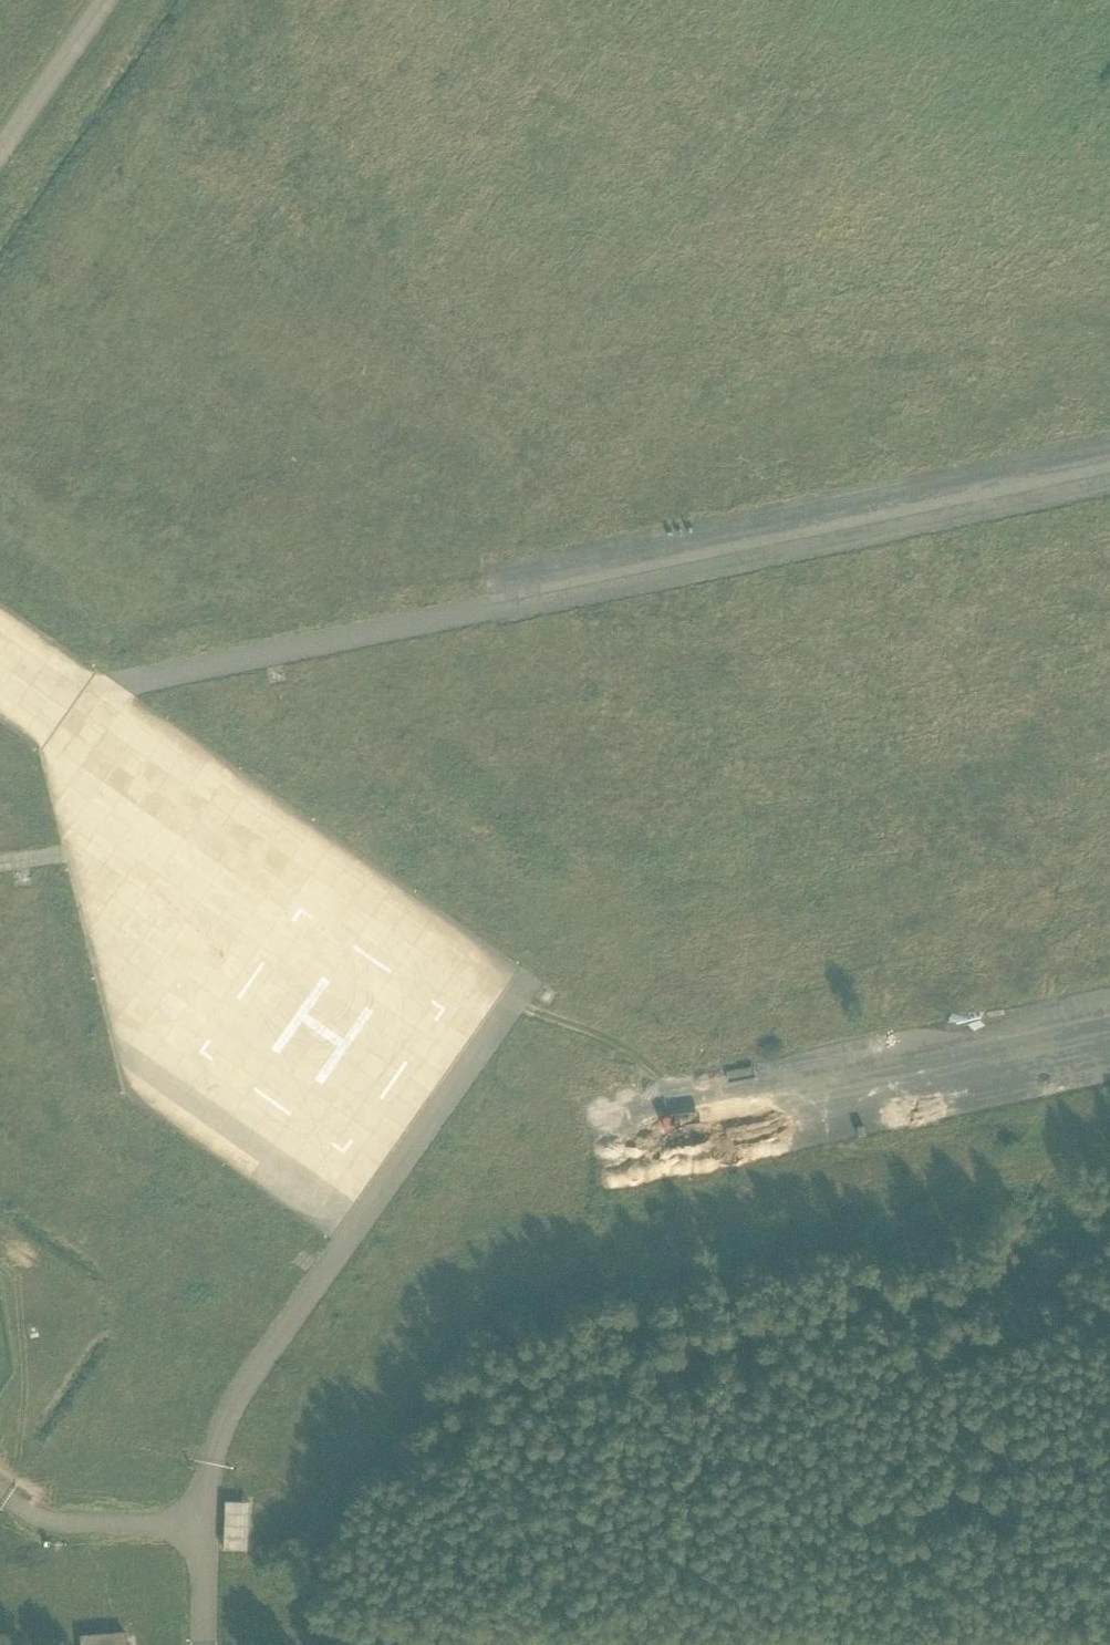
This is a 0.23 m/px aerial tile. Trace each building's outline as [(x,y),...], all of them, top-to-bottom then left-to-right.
[(247,1550),(249,1501),(225,1500),(224,1549),(247,1550)] [(125,1635),(125,1632),(81,1636),(82,1644),(126,1644),(125,1635)]
